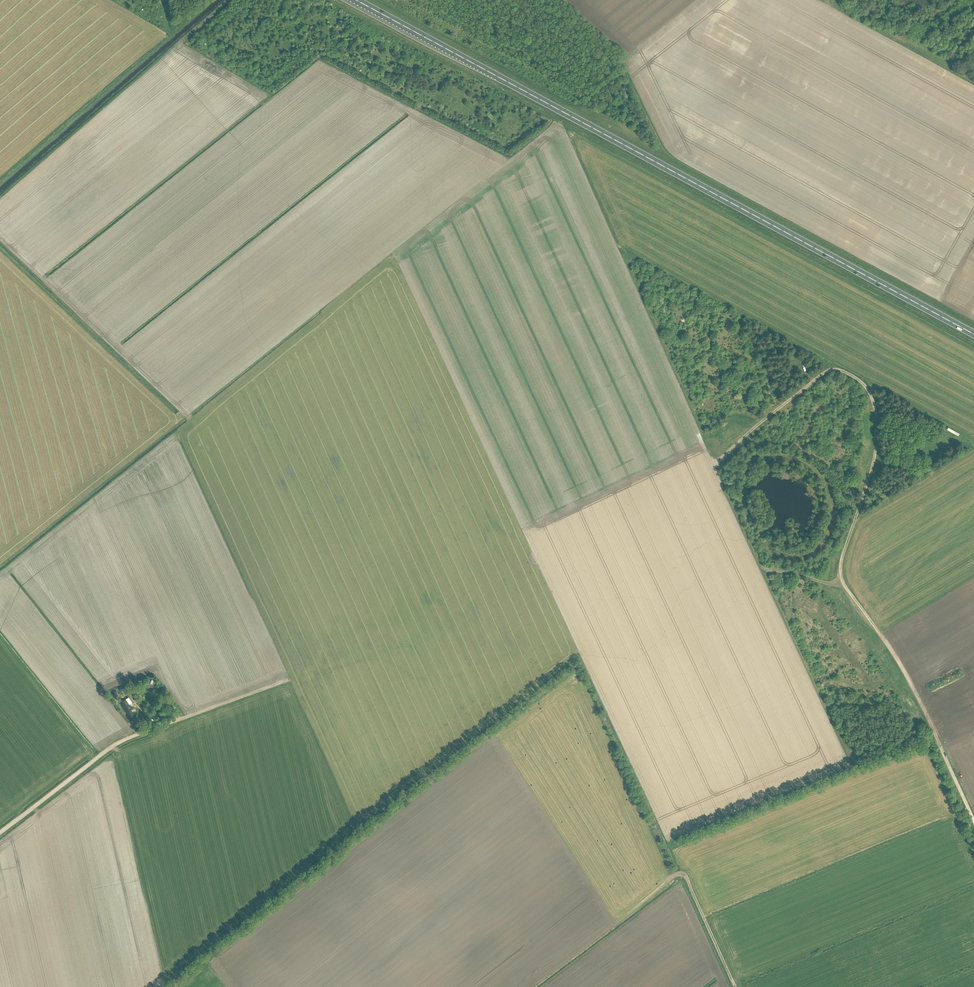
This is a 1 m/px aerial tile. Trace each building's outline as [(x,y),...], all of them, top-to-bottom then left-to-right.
[(130,718),(135,715),(131,710),(132,709),(125,700),(120,704),(130,718)]
